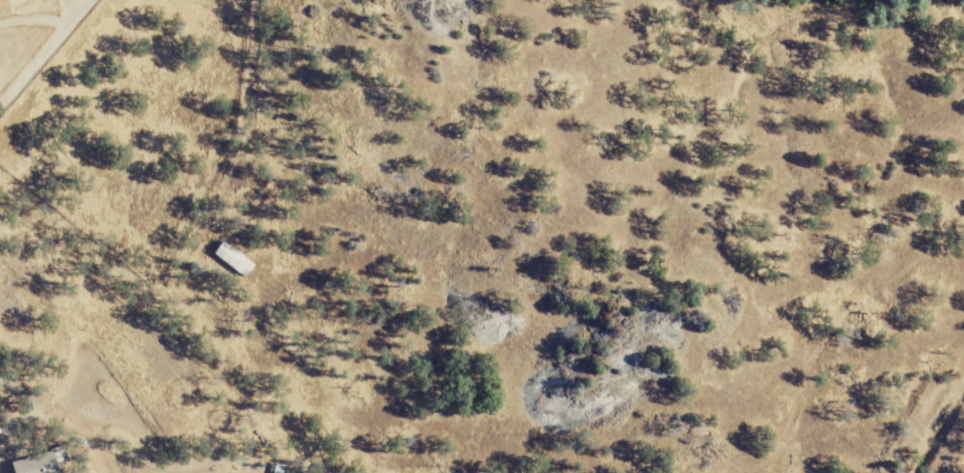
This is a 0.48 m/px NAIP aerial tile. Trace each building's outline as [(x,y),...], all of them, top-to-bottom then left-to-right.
[(249,277),(257,263),(223,243),(214,256),(249,277)] [(60,450),(12,463),(14,472),(66,472),(60,450)]
